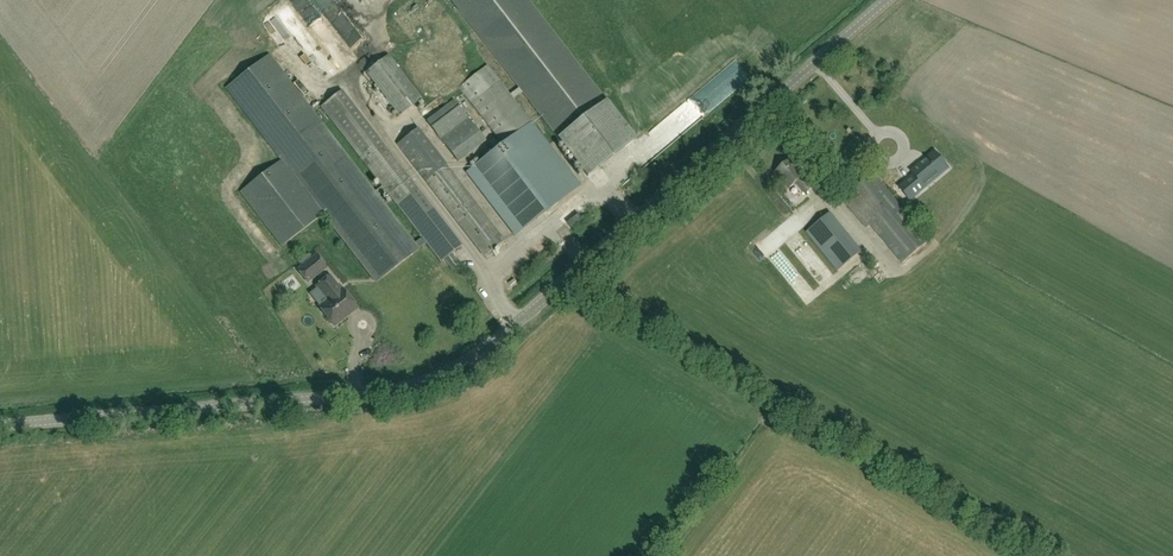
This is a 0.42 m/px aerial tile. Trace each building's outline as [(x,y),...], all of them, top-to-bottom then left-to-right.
[(500,141),(494,146),(496,149),(466,172),(516,236),(580,186),(513,99),(522,92),(588,176),(636,139),(528,0),(451,0),(519,88),(510,95),(486,65),(458,87),(500,141)] [(441,262),(445,259),(453,269),(460,264),(452,254),(462,246),(342,91),(321,107),(383,187),(376,192),(269,55),(226,89),(282,161),(241,192),(282,246),(324,214),(377,283),(420,249),(419,249),(426,243),(441,262)] [(367,72),(400,115),(421,99),(388,56),(367,72)] [(458,162),(485,141),(454,101),(427,122),(458,162)] [(504,241),(418,129),(398,144),(484,256),(504,241)] [(915,176),(900,188),(910,200),(948,169),(935,153),(912,172),(915,176)] [(885,177),(894,182),(906,162),(897,156),(885,177)] [(775,172),(789,189),(796,183),(806,194),(814,187),(801,171),(799,173),(789,161),(775,172)] [(870,224),(903,263),(929,242),(873,174),(852,192),(846,185),(837,193),(866,228),(870,224)] [(577,216),(586,202),(574,195),(565,209),(577,216)] [(806,232),(838,271),(862,252),(830,213),(806,232)] [(298,270),(307,282),(326,268),(316,256),(298,270)] [(328,300),(319,307),(327,317),(326,319),(330,324),(332,323),(334,326),(357,308),(342,289),(341,291),(330,276),(317,286),(328,300)]
